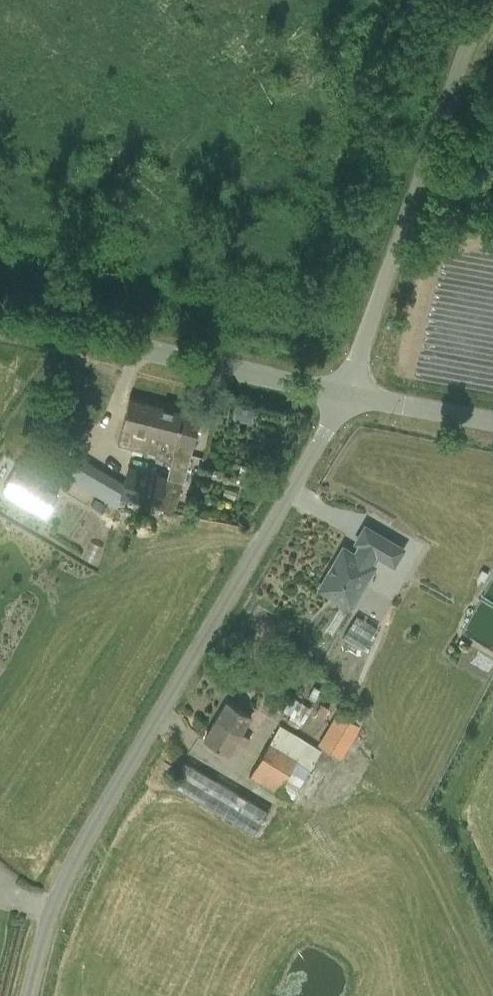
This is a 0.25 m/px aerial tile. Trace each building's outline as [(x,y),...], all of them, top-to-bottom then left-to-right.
[(168,459),(181,412),(129,398),(117,442),(161,453),(160,457),(168,459)] [(183,482),(200,416),(181,412),(168,459),(172,460),(168,477),(166,477),(159,507),(174,511),(182,481),(183,482)] [(79,457),(66,479),(103,500),(115,507),(120,498),(131,500),(155,506),(159,507),(166,477),(128,467),(124,483),(79,457)] [(44,515),(56,495),(14,469),(2,490),(44,515)] [(80,547),(95,521),(79,511),(64,537),(80,547)] [(111,525),(103,520),(99,527),(107,532),(111,525)] [(392,567),(393,566),(403,548),(364,526),(355,542),(360,544),(354,554),(342,547),(318,588),(336,599),(352,608),(377,565),(373,563),(376,558),(392,567)] [(487,573),(482,569),(477,577),(483,580),(487,573)] [(241,627),(233,640),(243,646),(251,633),(241,627)] [(292,696),(283,710),(291,714),(287,721),(296,727),(302,720),(302,721),(311,708),(292,696)] [(215,721),(248,740),(249,739),(241,734),(252,716),(226,702),(215,721)] [(316,745),(340,759),(359,726),(336,713),(316,745)] [(204,740),(221,750),(229,755),(237,740),(245,745),(248,740),(215,721),(204,740)] [(291,800),(320,750),(278,726),(249,774),(291,800)] [(277,811),(192,766),(179,791),(264,836),(277,811)]
